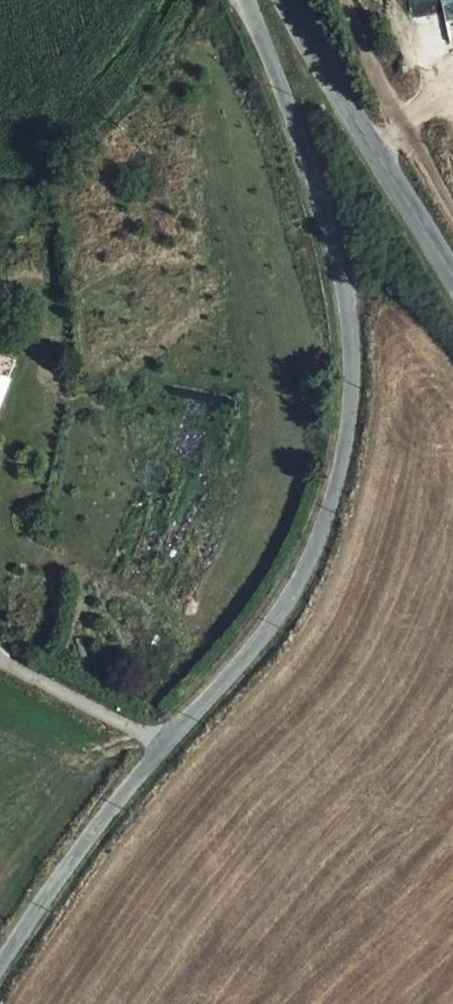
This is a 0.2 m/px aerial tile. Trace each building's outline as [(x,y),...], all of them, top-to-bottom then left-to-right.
[(413,15),(442,9),(449,42),(452,41),(452,0),(410,0),(413,15)]
